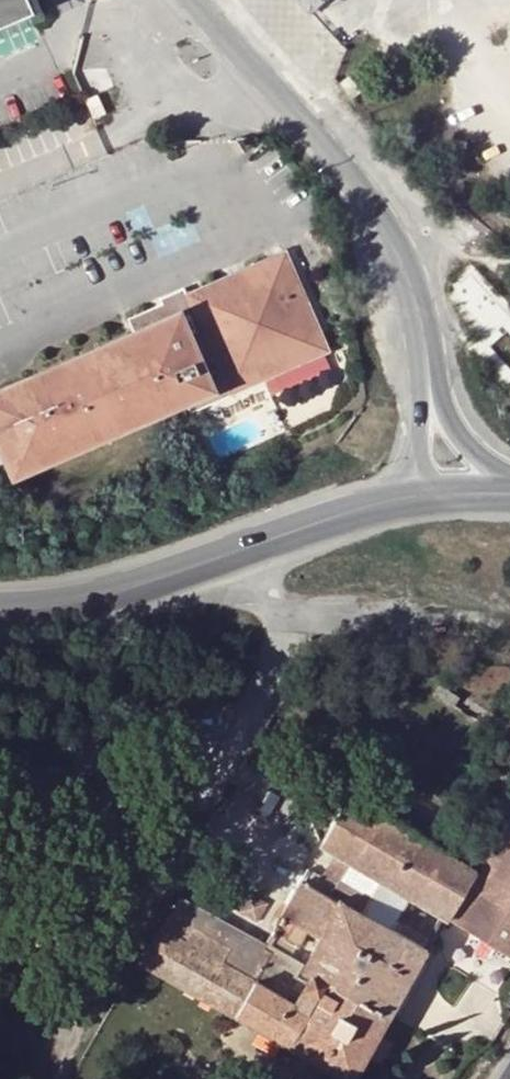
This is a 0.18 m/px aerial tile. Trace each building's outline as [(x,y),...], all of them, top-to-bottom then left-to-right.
[(31,14),(25,0),(0,0),(0,27),(31,14)] [(311,12),(324,0),(300,0),(311,12)] [(83,99),(82,99),(90,119),(101,114),(93,94),(83,99)] [(0,389),(0,452),(12,479),(185,403),(188,410),(216,398),(208,379),(220,374),(228,393),(326,349),(283,251),(186,294),(162,305),(127,320),(133,331),(0,389)] [(182,287),(159,298),(162,305),(186,294),(182,287)] [(220,374),(208,379),(216,398),(228,393),(220,374)] [(459,698),(438,684),(432,693),(453,707),(459,698)] [(273,779),(244,763),(232,786),(260,801),(256,808),(270,816),(280,798),(267,791),(273,779)] [(473,872),(348,799),(319,846),(337,857),(445,922),(447,919),(509,955),(509,812),(473,872)] [(392,922),(386,932),(426,955),(445,922),(337,857),(323,880),(392,922)] [(302,963),(391,1015),(426,955),(386,932),(392,922),(323,880),(306,871),(267,937),(291,951),(300,935),(314,944),(302,963)] [(248,893),(237,913),(256,924),(268,904),(248,893)] [(391,1015),(302,963),(300,968),(286,960),(288,956),(264,942),(261,948),(221,925),(175,898),(157,930),(154,928),(134,964),(335,1078),(353,1078),(365,1057),(378,1064),(388,1046),(377,1039),(391,1015)]
